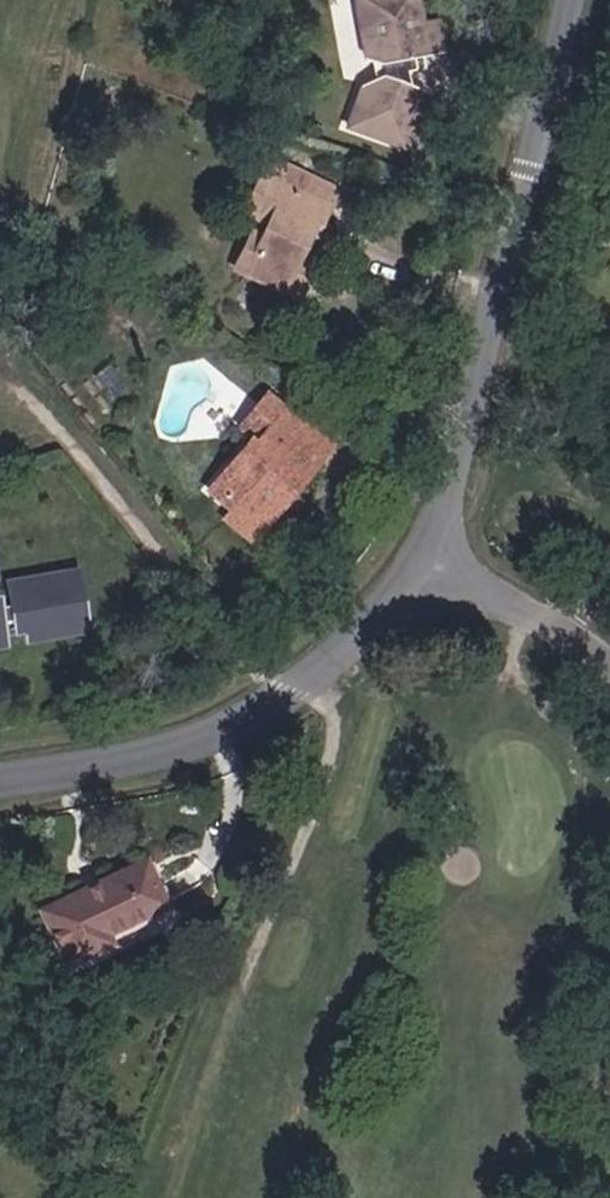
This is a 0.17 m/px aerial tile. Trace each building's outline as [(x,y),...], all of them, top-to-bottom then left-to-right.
[(413,88),(421,59),(398,51),(399,27),(410,26),(409,15),(441,10),(439,0),(360,0),(364,20),(383,30),(383,46),(374,47),(357,54),(351,64),(344,94),(419,120),(427,92),(413,88)] [(306,226),(314,206),(325,177),(292,163),(296,150),(266,138),(250,177),(272,188),(263,208),(249,243),(314,271),(329,235),(306,226)] [(325,177),(326,163),(296,150),(292,163),(325,177)] [(314,206),(325,209),(336,181),(325,177),(314,206)] [(236,238),(249,243),(263,208),(252,203),(236,238)] [(305,451),(317,458),(333,437),(298,410),(310,394),(292,381),(248,443),(242,439),(222,467),(246,485),(252,475),(275,492),(305,451)] [(333,437),(345,420),(310,394),(298,410),(333,437)] [(241,493),(274,517),(317,458),(305,451),(275,492),(252,475),(246,485),(241,493)] [(54,623),(26,603),(26,573),(11,582),(4,563),(0,568),(0,666),(5,669),(10,666),(19,666),(54,623)] [(103,958),(100,946),(154,920),(130,874),(26,927),(53,981),(103,958)]
